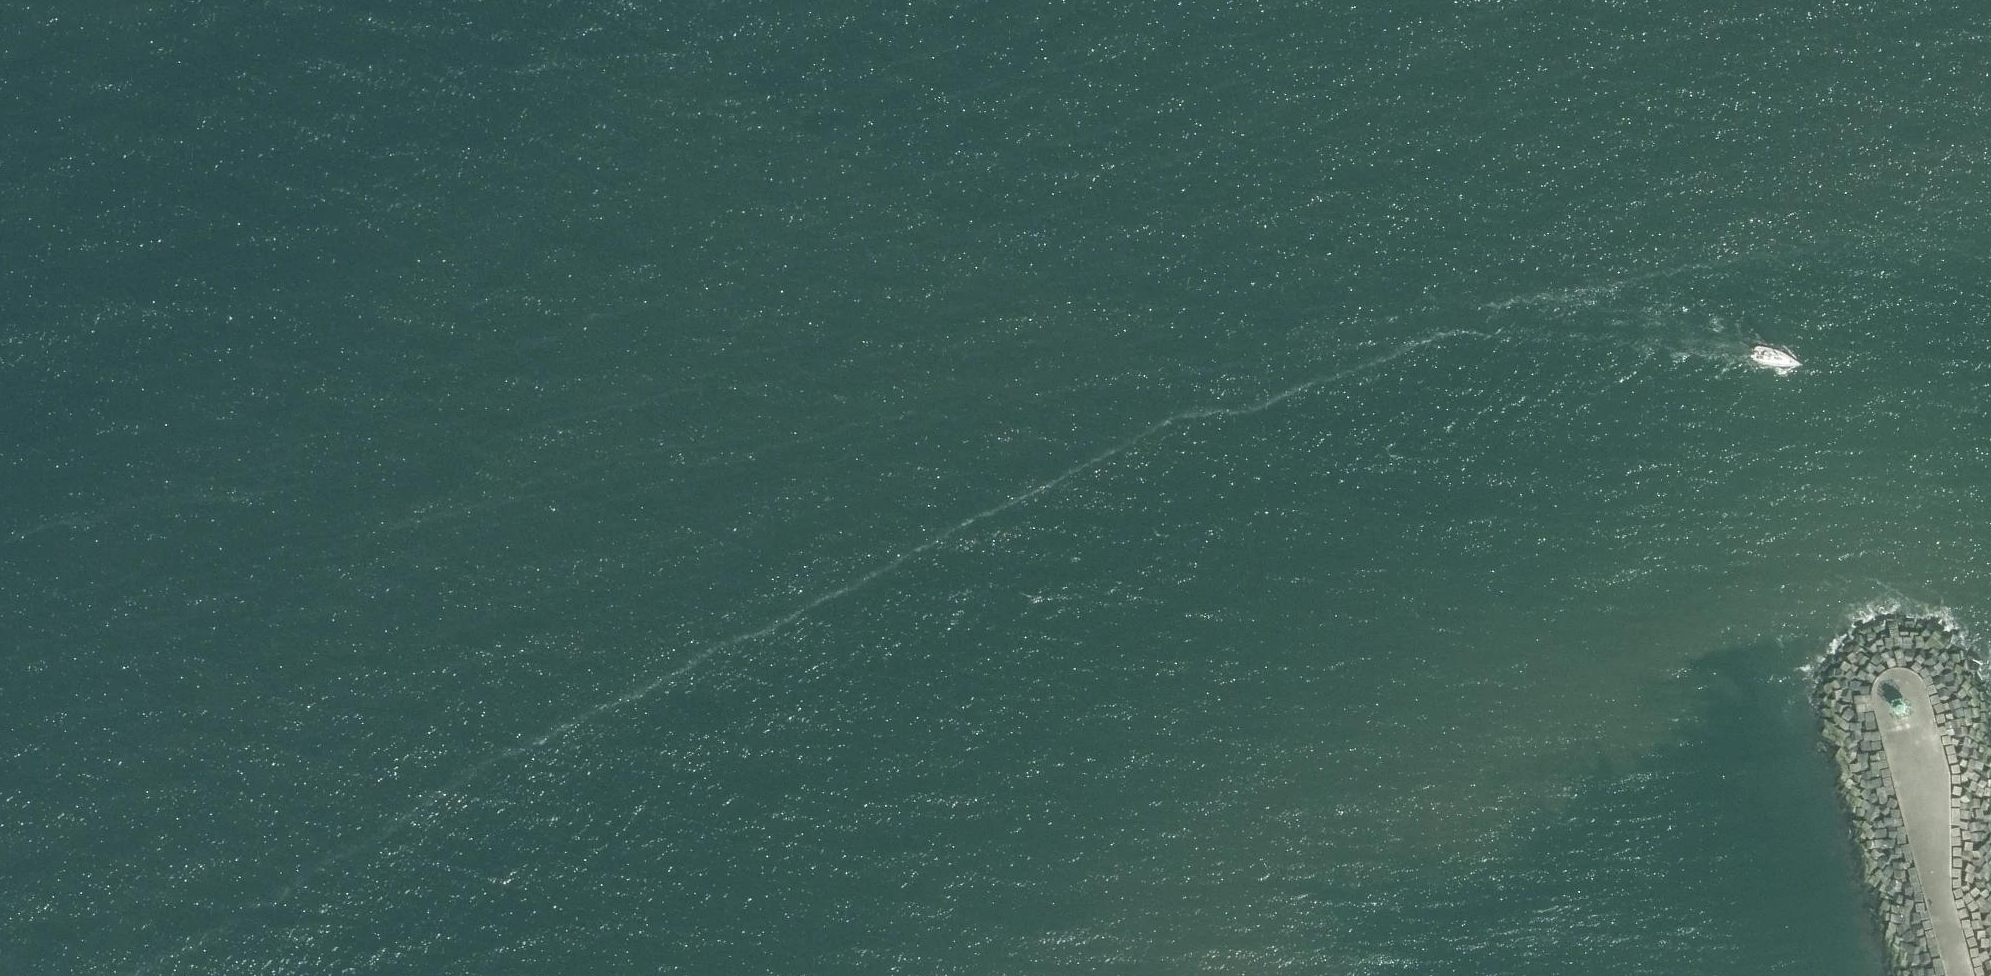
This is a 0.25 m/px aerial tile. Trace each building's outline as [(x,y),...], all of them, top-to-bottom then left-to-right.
[(1910,697),(1897,696),(1891,706),(1895,717),(1908,718),(1914,709),(1910,697)]
